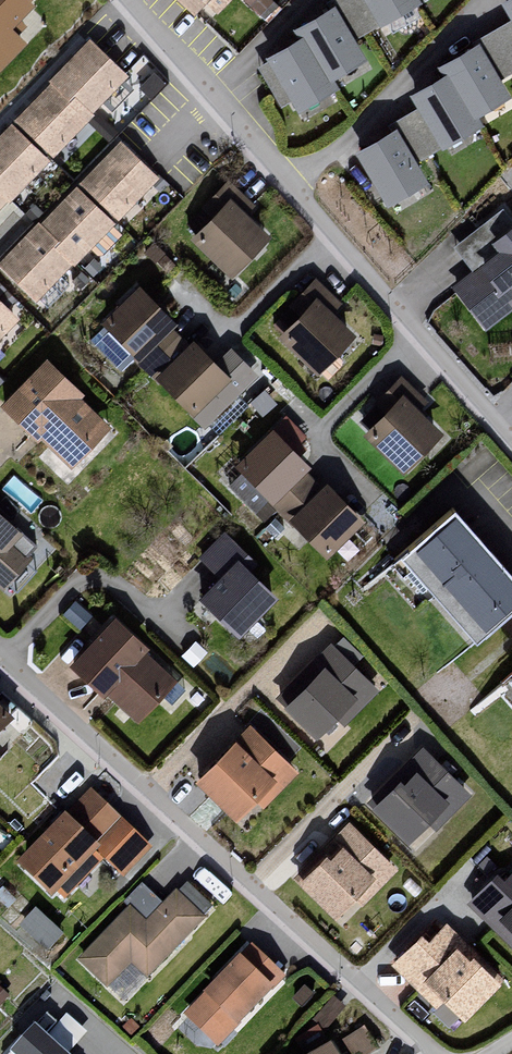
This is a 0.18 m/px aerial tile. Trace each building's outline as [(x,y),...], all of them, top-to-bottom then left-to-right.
[(19,48),(11,15),(25,0),(0,0),(0,67),(19,48)] [(184,17),(200,0),(167,0),(184,17)] [(369,27),(412,1),(412,0),(353,0),(369,27)] [(491,1),(511,36),(511,0),(494,0),(491,1)] [(353,57),(324,6),(283,30),(287,36),(253,55),(283,109),(326,85),(320,76),(353,57)] [(0,126),(0,202),(115,77),(81,41),(0,126)] [(498,96),(469,44),(428,66),(433,75),(401,93),(432,147),(472,124),(466,113),(498,96)] [(384,128),(344,152),(375,206),(416,182),(384,128)] [(111,142),(0,257),(0,276),(28,302),(150,179),(111,142)] [(220,196),(180,238),(225,281),(265,239),(220,196)] [(508,222),(487,233),(484,250),(472,258),(469,270),(449,285),(478,323),(511,297),(511,227),(508,222)] [(179,340),(126,292),(91,330),(144,378),(179,340)] [(347,335),(306,298),(267,342),(308,379),(347,335)] [(0,312),(0,332),(11,320),(0,312)] [(181,342),(144,378),(194,432),(234,392),(181,342)] [(59,467),(98,429),(71,400),(77,395),(34,357),(0,395),(0,418),(59,467)] [(373,416),(353,433),(395,471),(430,435),(410,410),(421,402),(395,379),(371,401),(373,416)] [(263,429),(231,462),(280,517),(313,485),(263,429)] [(353,521),(313,485),(278,522),(314,558),(353,521)] [(435,507),(384,553),(461,639),(511,593),(511,591),(435,507)] [(28,563),(10,544),(14,534),(0,522),(0,586),(28,563)] [(193,560),(210,575),(227,558),(242,573),(250,567),(219,537),(193,560)] [(226,638),(265,597),(242,573),(227,558),(210,575),(187,599),(226,638)] [(105,617),(62,669),(132,729),(168,686),(105,617)] [(328,641),(274,704),(305,742),(328,715),(344,731),(379,690),(328,641)] [(489,677),(511,702),(511,656),(489,677)] [(241,728),(184,780),(223,821),(247,796),(260,811),(292,774),(241,728)] [(373,808),(401,780),(405,784),(417,772),(450,804),(429,826),(436,832),(472,795),(423,747),(368,804),(373,808)] [(401,780),(372,809),(410,846),(429,826),(450,804),(417,772),(405,784),(401,780)] [(85,787),(57,815),(117,880),(147,852),(85,787)] [(57,815),(10,865),(41,898),(50,892),(59,899),(97,861),(57,815)] [(342,822),(288,885),(321,917),(345,896),(356,907),(391,871),(342,822)] [(464,905),(511,946),(511,863),(496,880),(486,873),(464,905)] [(122,909),(71,962),(99,990),(126,964),(142,978),(197,918),(169,892),(137,924),(122,909)] [(25,925),(53,948),(67,932),(39,908),(25,925)] [(409,934),(386,966),(451,1029),(499,982),(440,923),(416,940),(409,934)] [(283,980),(244,947),(181,1018),(213,1048),(283,980)] [(35,1024),(8,1053),(69,1053),(35,1024)] [(346,1034),(353,1053),(366,1053),(377,1050),(368,1026),(346,1034)] [(301,1053),(331,1053),(325,1042),(301,1053)]
